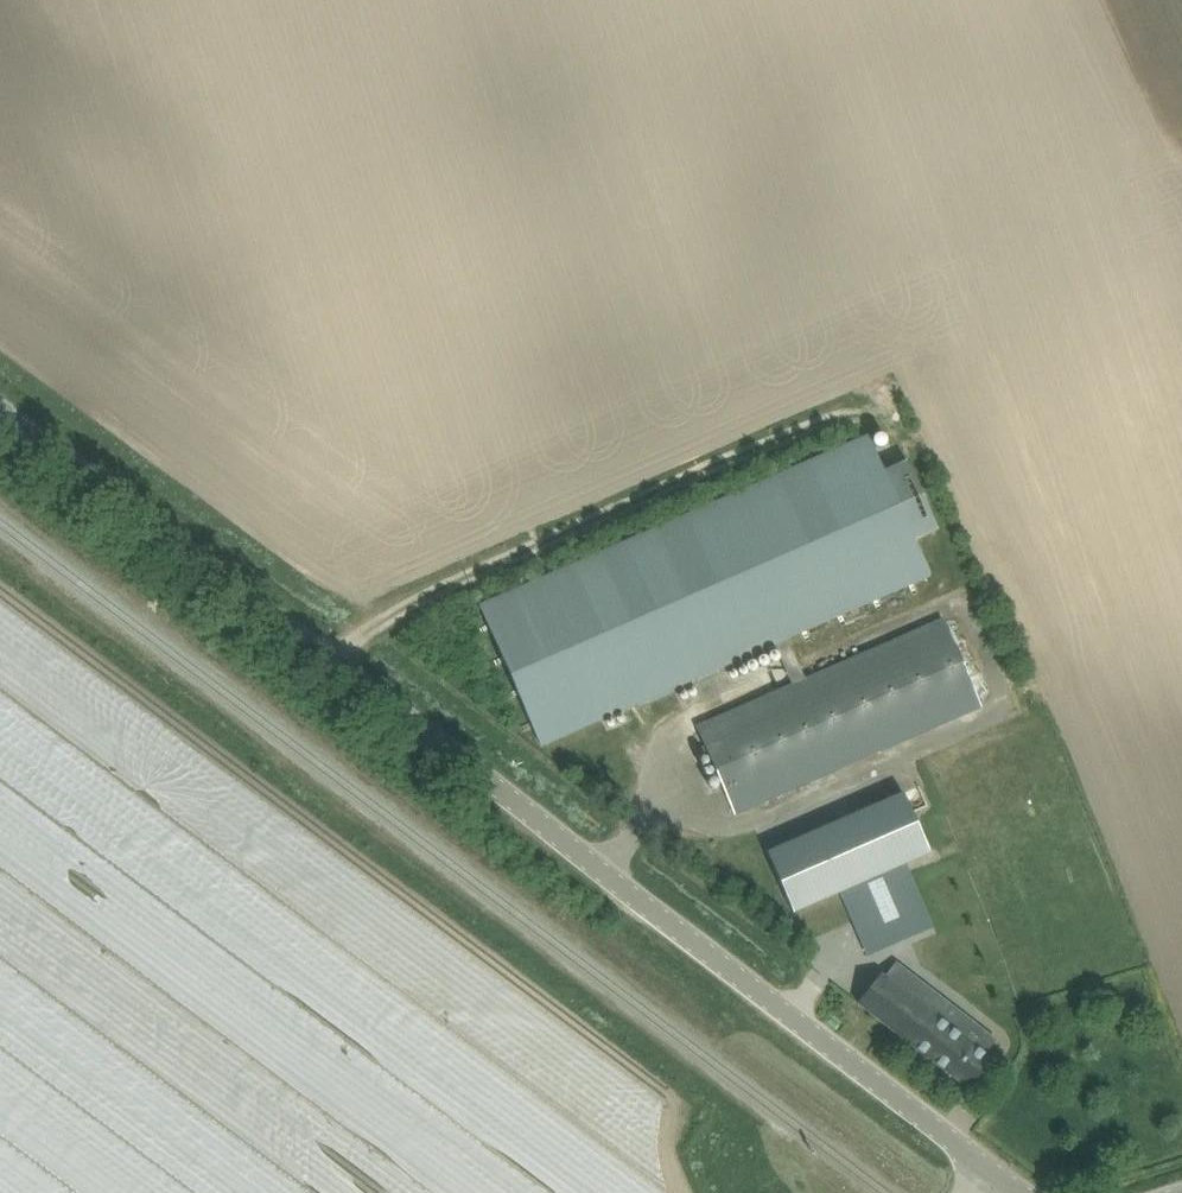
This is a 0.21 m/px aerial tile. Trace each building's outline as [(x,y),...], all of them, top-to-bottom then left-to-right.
[(305,15),(334,2),(333,0),(299,0),(305,15)] [(981,707),(977,699),(947,629),(943,621),(807,680),(798,660),(788,639),(931,576),(915,539),(938,529),(909,462),(886,472),(870,435),(481,605),(542,746),(675,688),(775,644),(793,686),(719,718),(698,728),(735,814),(757,804),(981,707)] [(913,812),(927,807),(921,785),(906,790),(913,812)] [(901,790),(766,849),(792,908),(843,885),(870,947),(925,924),(898,861),(927,849),(901,790)] [(978,1025),(896,962),(885,977),(880,973),(859,1002),(858,1003),(969,1089),(993,1060),(967,1039),(978,1025)]
